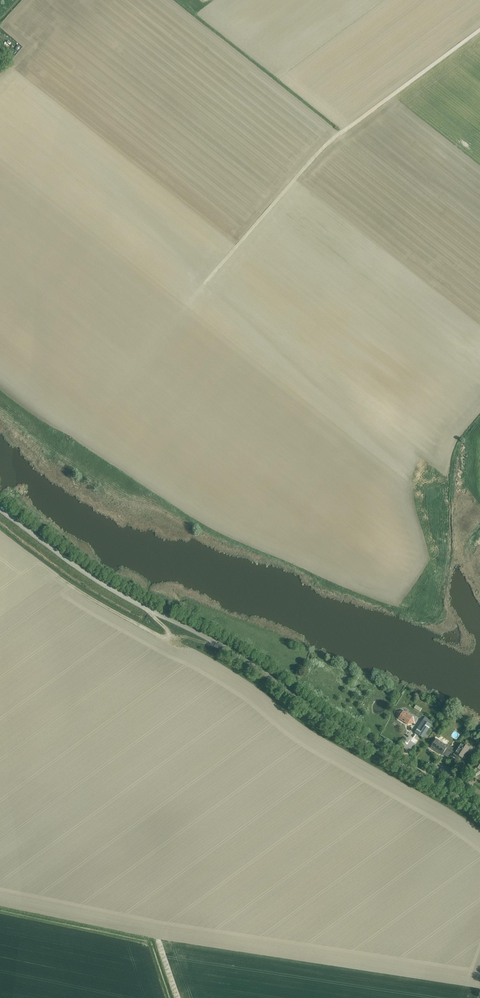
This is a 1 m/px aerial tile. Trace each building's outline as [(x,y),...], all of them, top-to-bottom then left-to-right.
[(398,719),(404,717),(404,718),(405,718),(406,718),(407,724),(414,723),(412,717),(411,717),(408,715),(408,714),(404,715),(403,711),(397,712),(398,719)] [(415,733),(423,738),(431,725),(423,720),(415,733)] [(430,747),(442,755),(448,747),(436,739),(430,747)] [(467,752),(470,748),(462,743),(455,753),(454,753),(452,756),(458,760),(460,757),(463,759),(467,752),(471,755),(471,754),(467,752)] [(479,758),(474,766),(474,767),(471,772),(474,775),(478,769),(479,770),(479,758)]
